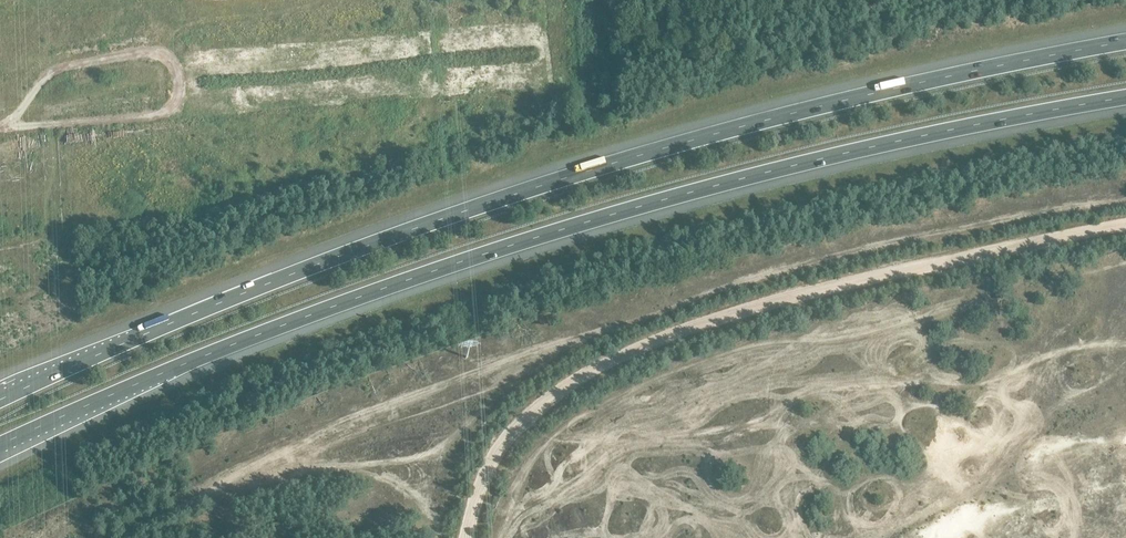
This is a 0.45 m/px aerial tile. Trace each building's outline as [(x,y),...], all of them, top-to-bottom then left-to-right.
[(812,114),(849,108),(848,101),(811,108),(812,114)] [(742,133),(771,126),(769,120),(741,128),(742,133)] [(217,363),(188,374),(191,380),(219,368),(217,363)]
